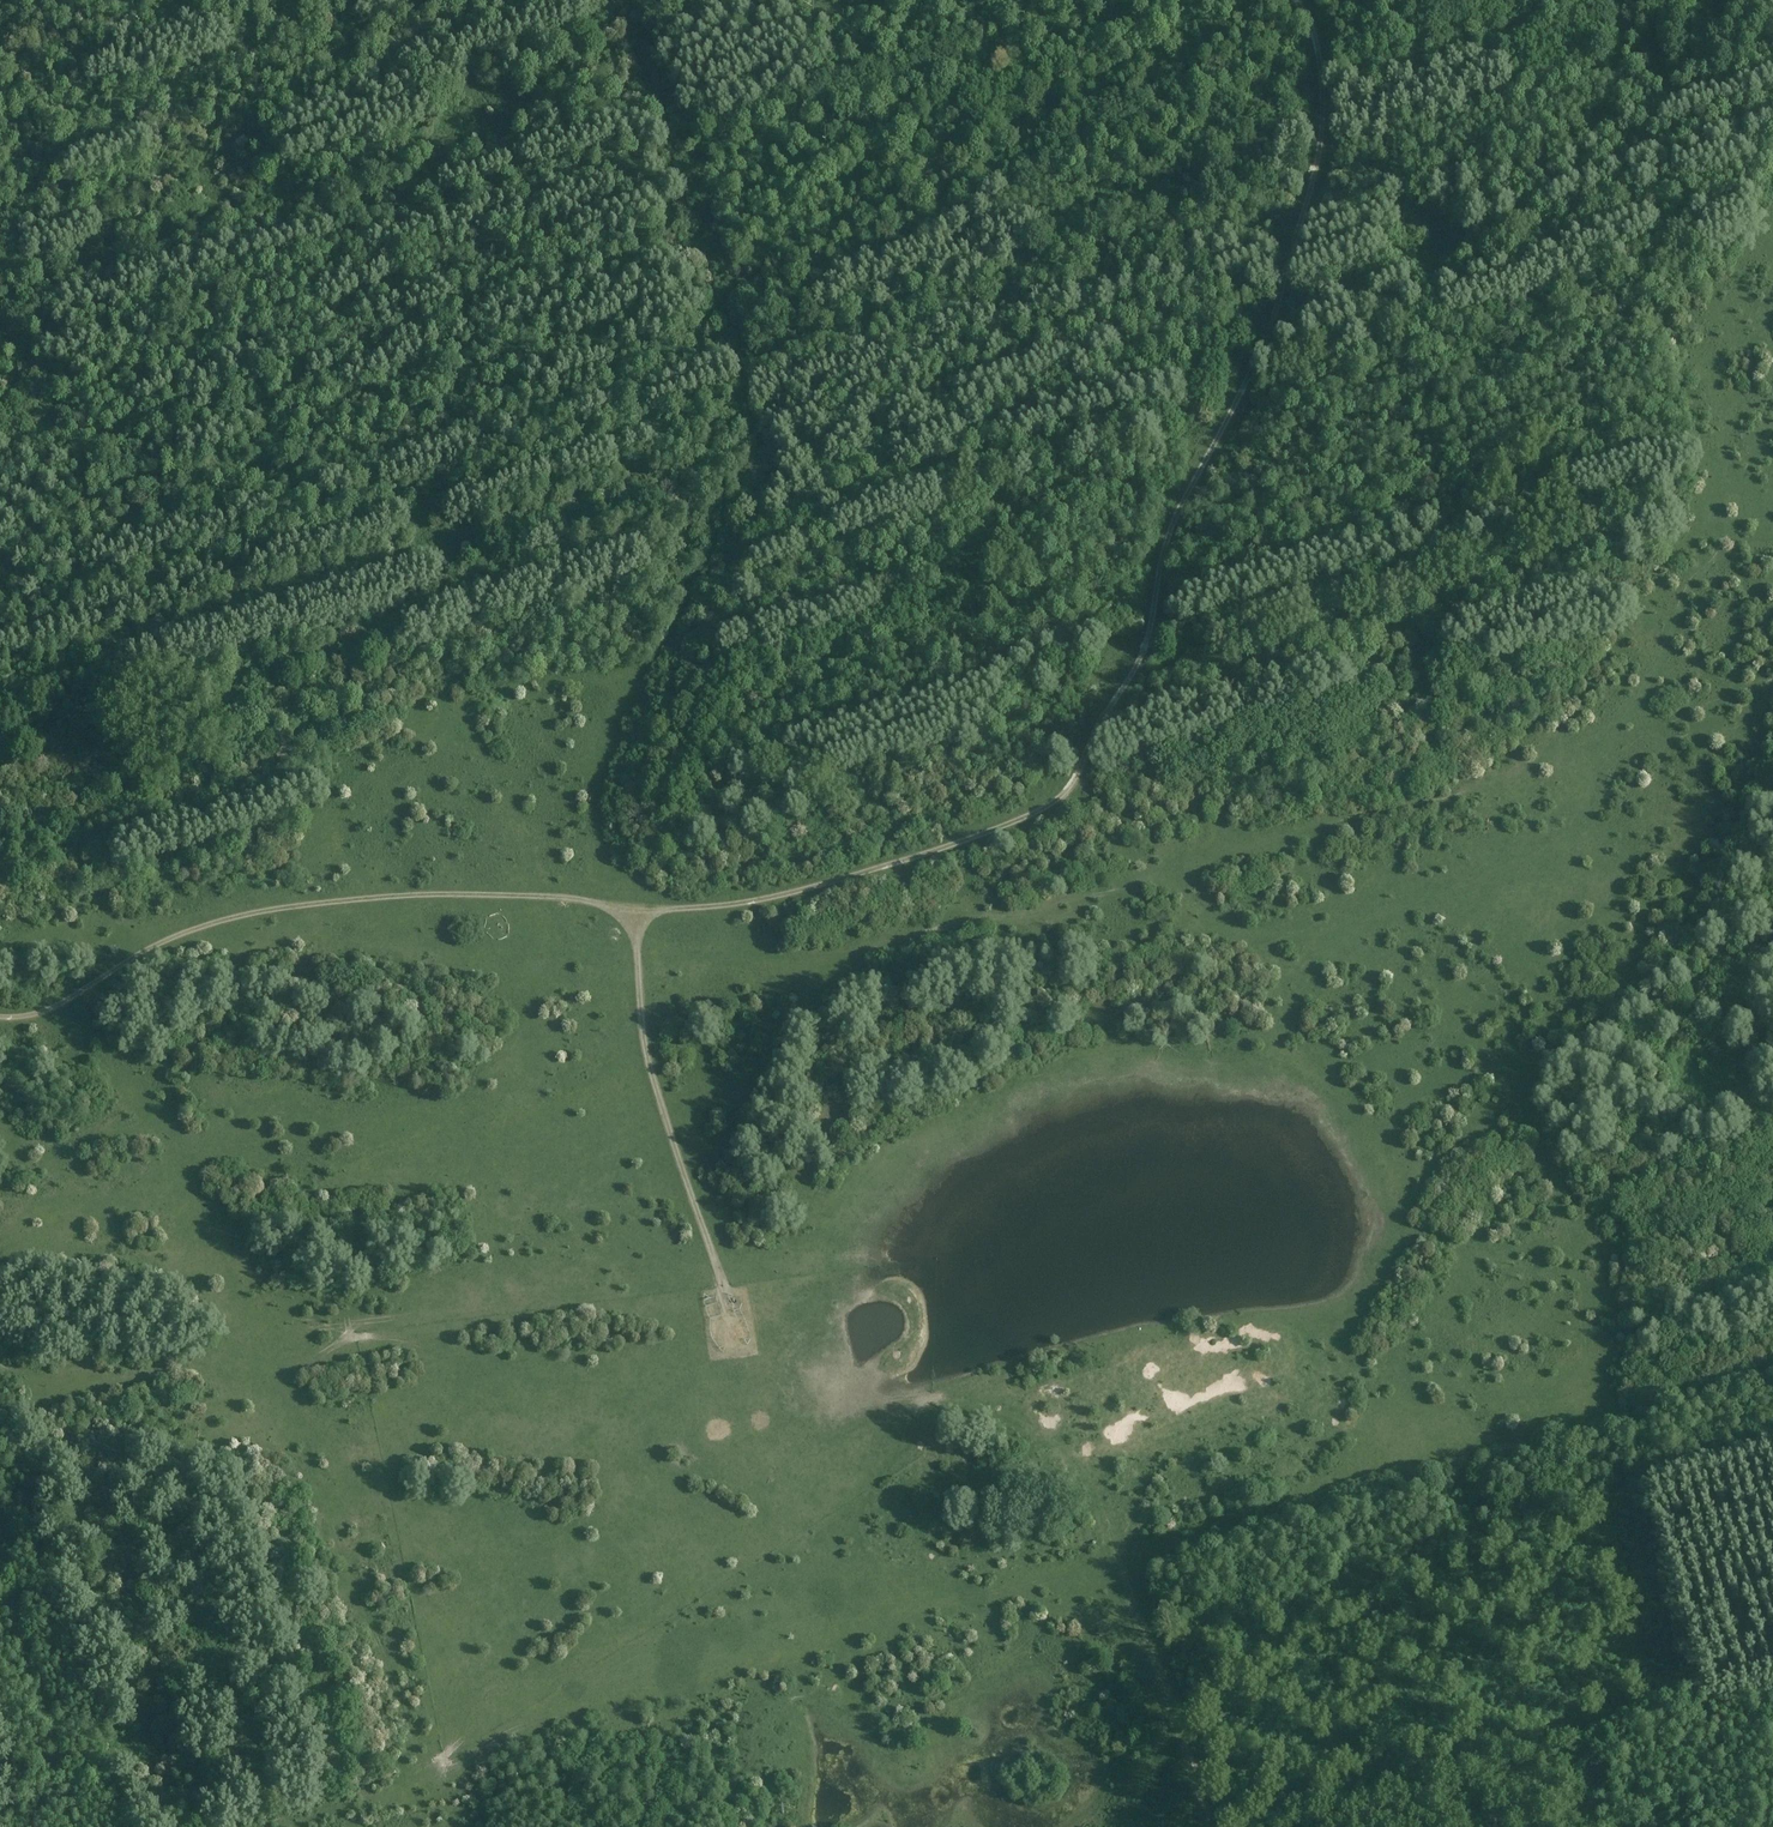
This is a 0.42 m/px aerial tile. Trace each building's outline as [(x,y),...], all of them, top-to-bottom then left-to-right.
[(789,1798),(771,1798),(772,1813),(789,1812),(789,1798)]
